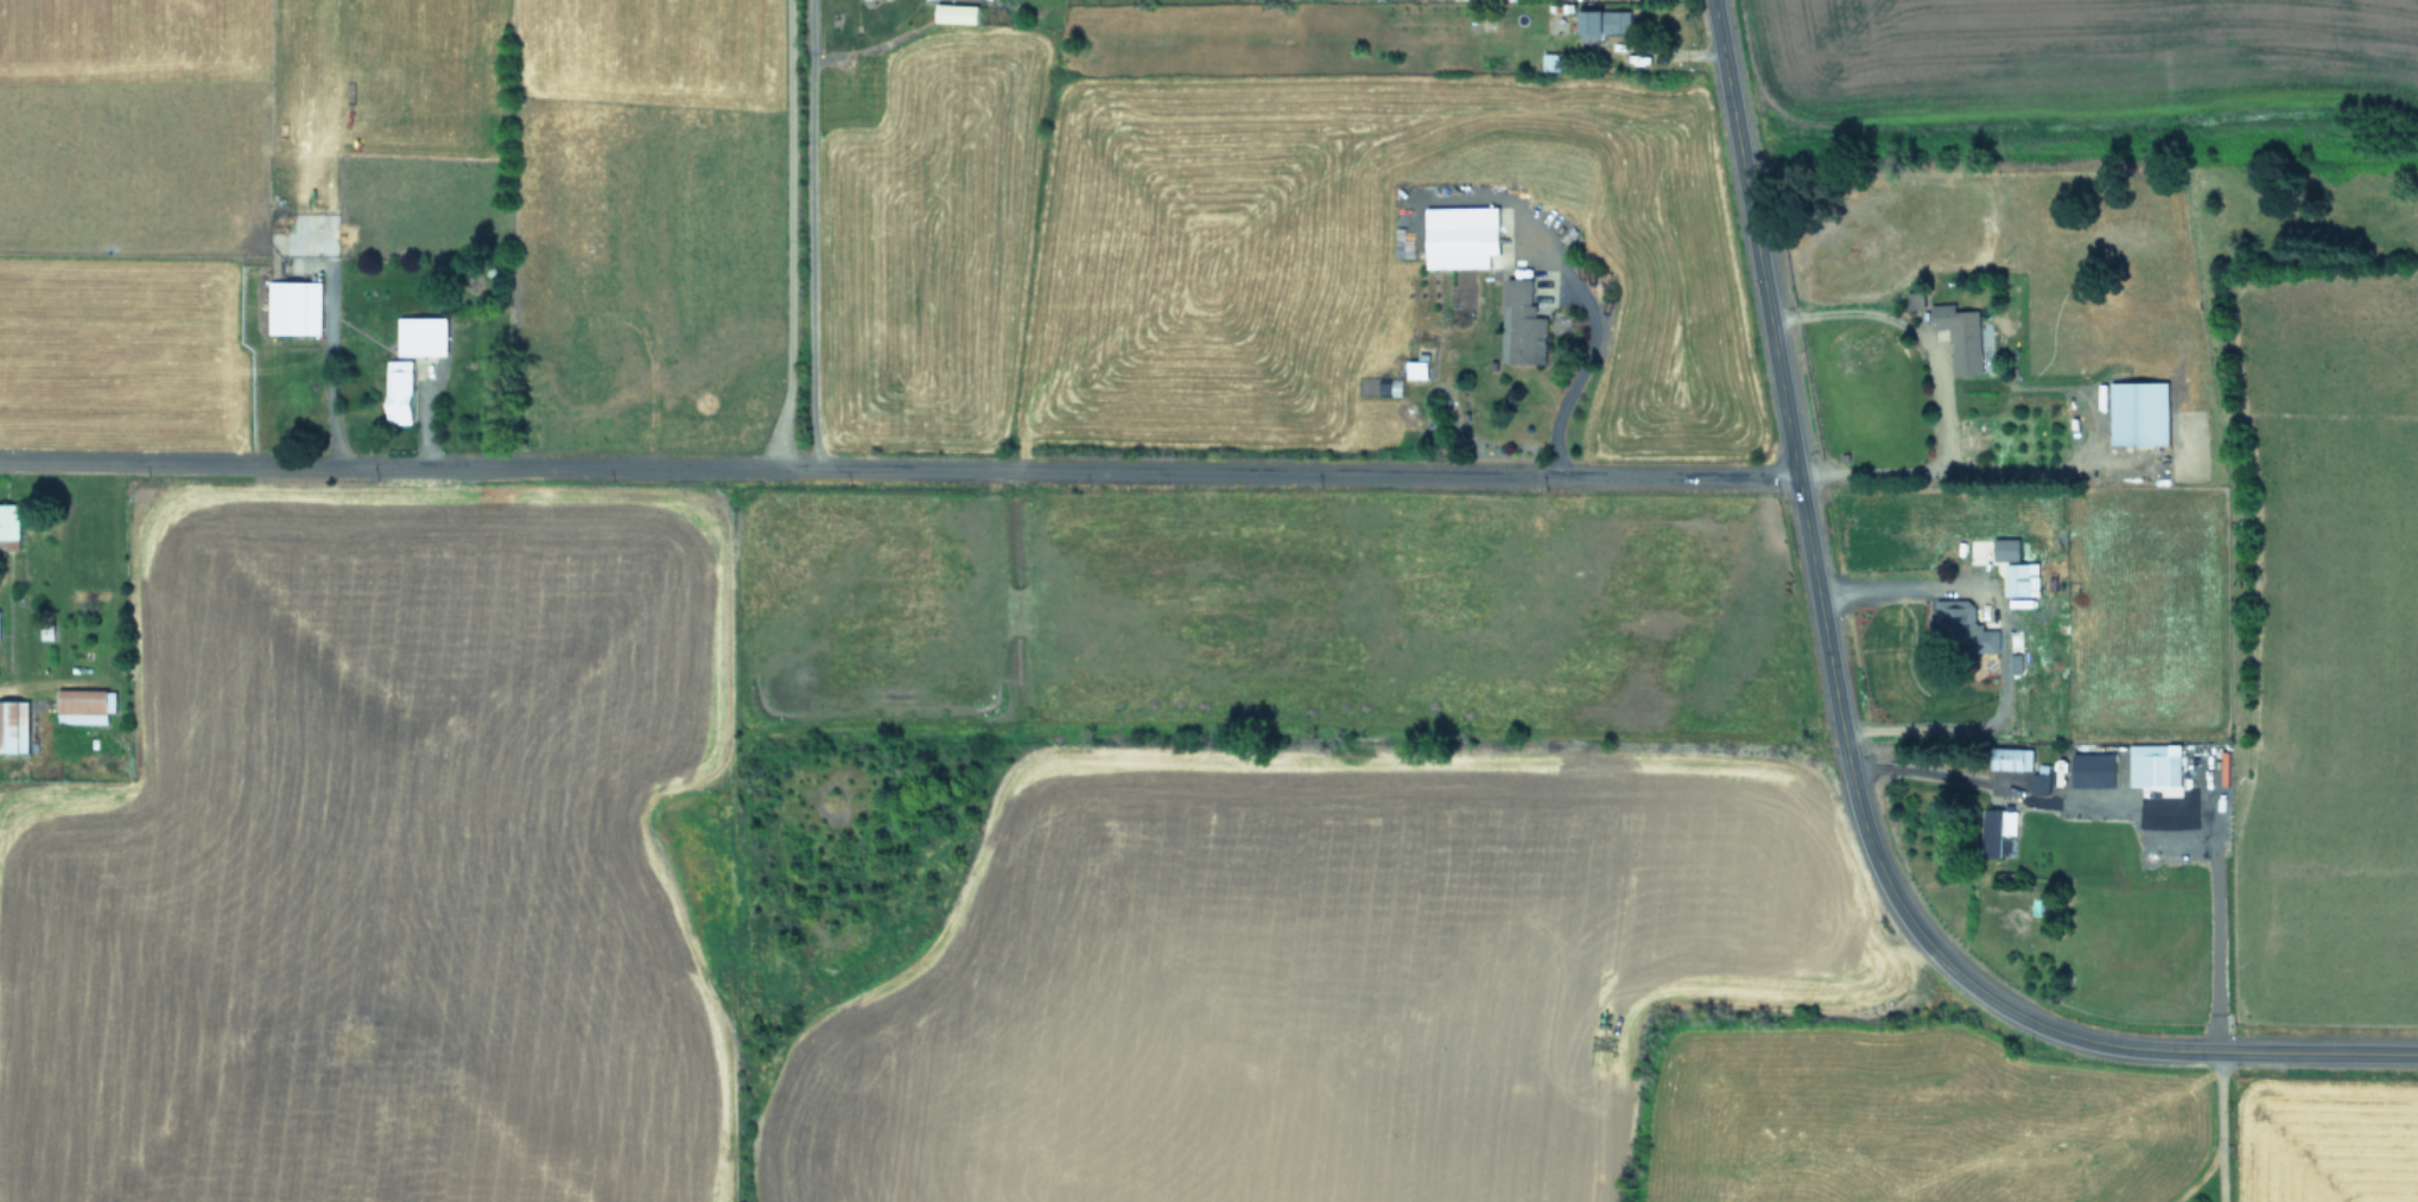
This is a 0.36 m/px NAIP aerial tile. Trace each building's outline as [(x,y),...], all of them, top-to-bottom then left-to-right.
[(981,5),(940,4),(939,22),(981,23),(981,5)] [(1627,31),(1627,10),(1597,10),(1597,9),(1572,9),(1573,39),(1597,38),(1597,32),(1627,31)] [(1421,207),(1421,268),(1484,268),(1484,254),(1493,253),(1493,207),(1421,207)] [(1541,363),(1543,316),(1531,316),(1532,305),(1527,304),(1528,278),(1502,277),(1501,306),(1507,306),(1505,361),(1541,363)] [(324,282),(271,280),(270,334),(323,335),(324,282)] [(1979,373),(1976,309),(1952,310),(1951,303),(1927,304),(1928,328),(1948,327),(1950,374),(1979,373)] [(451,317),(403,317),(403,355),(451,355),(451,317)] [(1423,378),(1423,359),(1402,360),(1402,378),(1423,378)] [(417,361),(392,360),(390,424),(415,424),(417,361)] [(1398,395),(1398,378),(1387,378),(1387,395),(1398,395)] [(2163,381),(2105,382),(2106,444),(2164,443),(2163,381)] [(21,538),(20,503),(0,503),(0,539),(21,538)] [(1990,537),(1989,559),(2014,560),(2015,538),(1990,537)] [(2035,562),(2001,563),(2002,596),(2035,595),(2035,562)] [(1972,599),(1931,599),(1931,647),(1995,647),(1995,629),(1972,629),(1972,599)] [(107,723),(108,711),(115,712),(116,690),(60,688),(60,722),(107,723)] [(31,752),(31,700),(0,699),(0,752),(31,752)] [(2177,785),(2177,744),(2126,745),(2126,786),(2177,785)] [(1986,769),(2028,771),(2029,748),(1986,747),(1986,769)] [(2110,753),(2067,753),(2068,786),(2110,786),(2110,753)] [(2013,810),(1979,809),(1978,856),(1997,856),(1998,834),(2012,834),(2013,810)]
